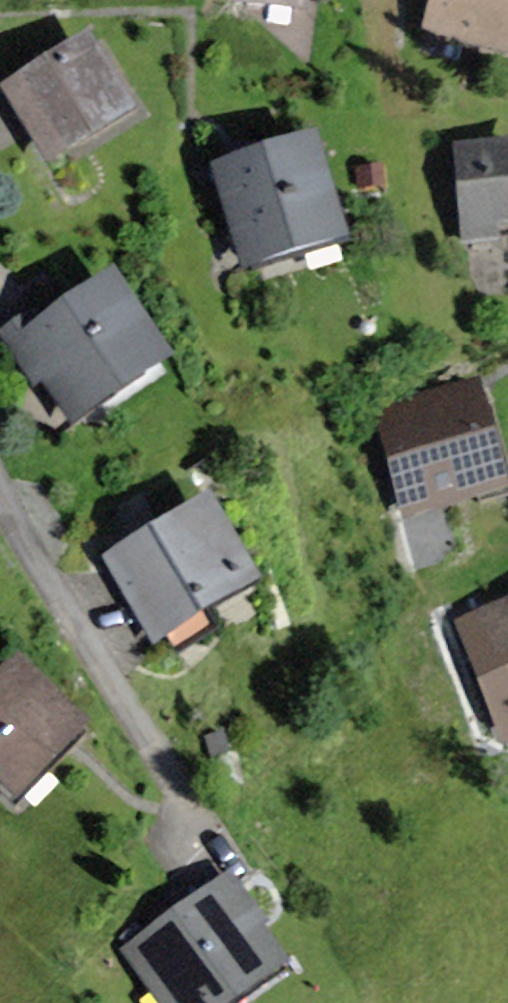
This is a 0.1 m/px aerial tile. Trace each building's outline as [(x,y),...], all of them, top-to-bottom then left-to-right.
[(233,15),(316,23),(318,0),(234,0),(233,15)] [(427,42),(507,60),(507,0),(437,0),(427,42)] [(0,96),(0,99),(47,177),(138,123),(90,42),(0,96)] [(321,143),(214,173),(246,287),(353,257),(321,143)] [(458,154),(464,254),(503,251),(502,233),(507,233),(507,151),(458,154)] [(0,336),(0,346),(70,444),(180,366),(116,276),(42,329),(31,314),(0,336)] [(371,422),(404,536),(507,507),(507,475),(483,390),(371,422)] [(221,497),(108,564),(159,650),(272,583),(221,497)] [(477,620),(507,699),(507,608),(477,620)] [(0,686),(0,789),(24,812),(98,736),(23,663),(0,686)] [(123,959),(156,1002),(250,1002),(301,966),(235,877),(123,959)]
